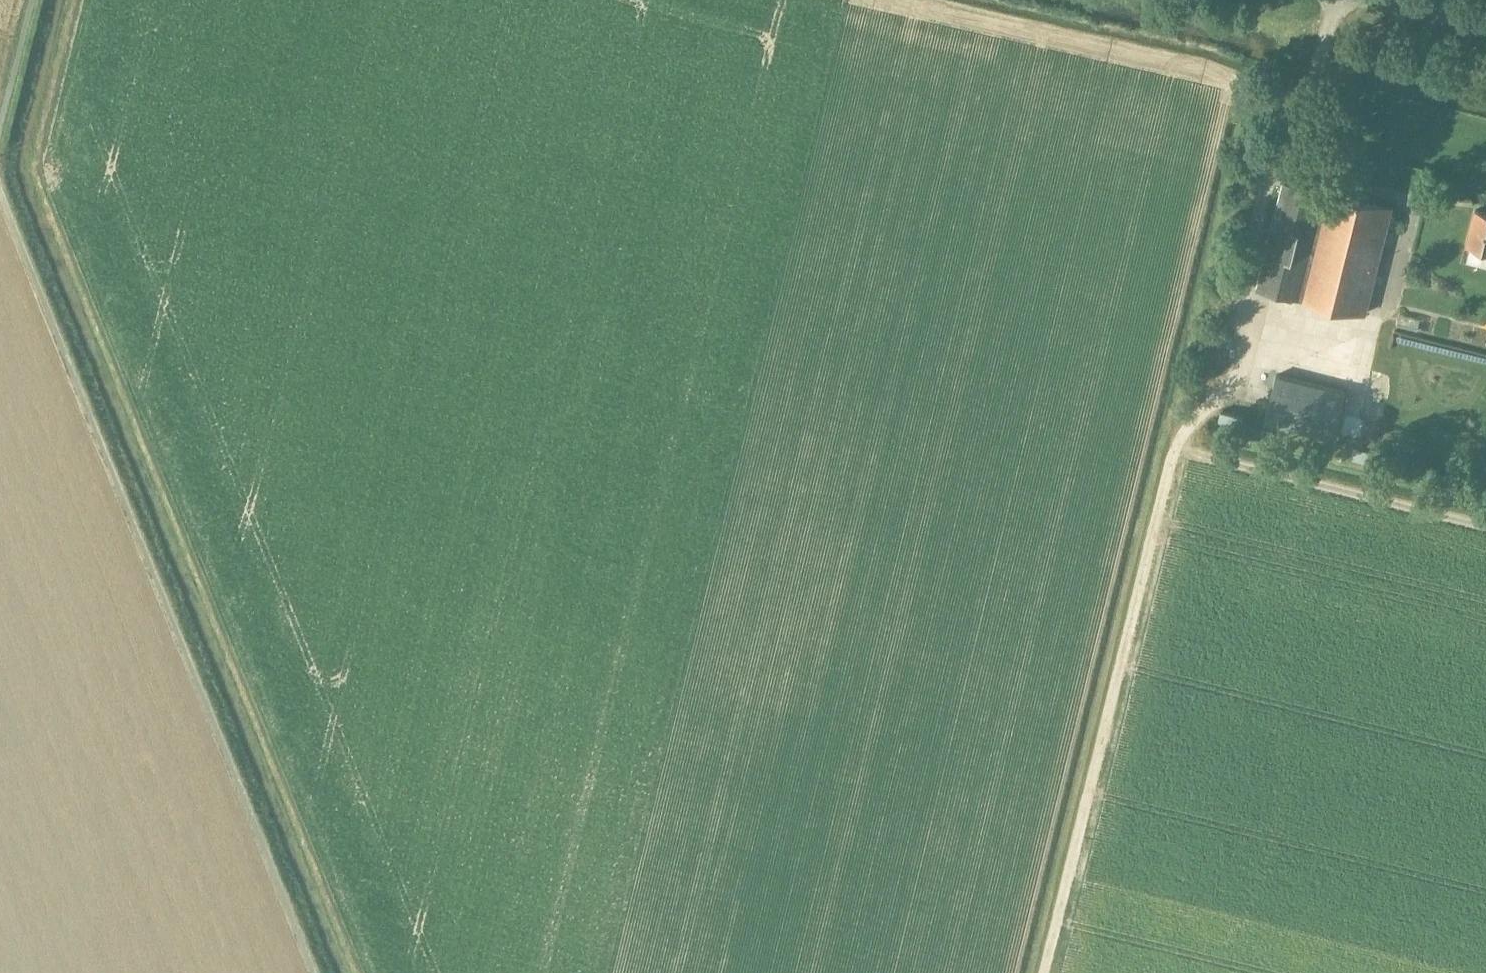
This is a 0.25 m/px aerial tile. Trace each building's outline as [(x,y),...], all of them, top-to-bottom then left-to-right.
[(1296,297),(1323,191),(1324,188),(1282,179),(1255,288),(1296,297)] [(1323,191),(1296,297),(1364,314),(1390,207),(1323,191)] [(1474,211),(1466,246),(1485,251),(1485,214),(1474,211)] [(1391,350),(1485,364),(1485,347),(1393,333),(1391,350)] [(1334,440),(1345,391),(1275,374),(1263,423),(1334,440)]
